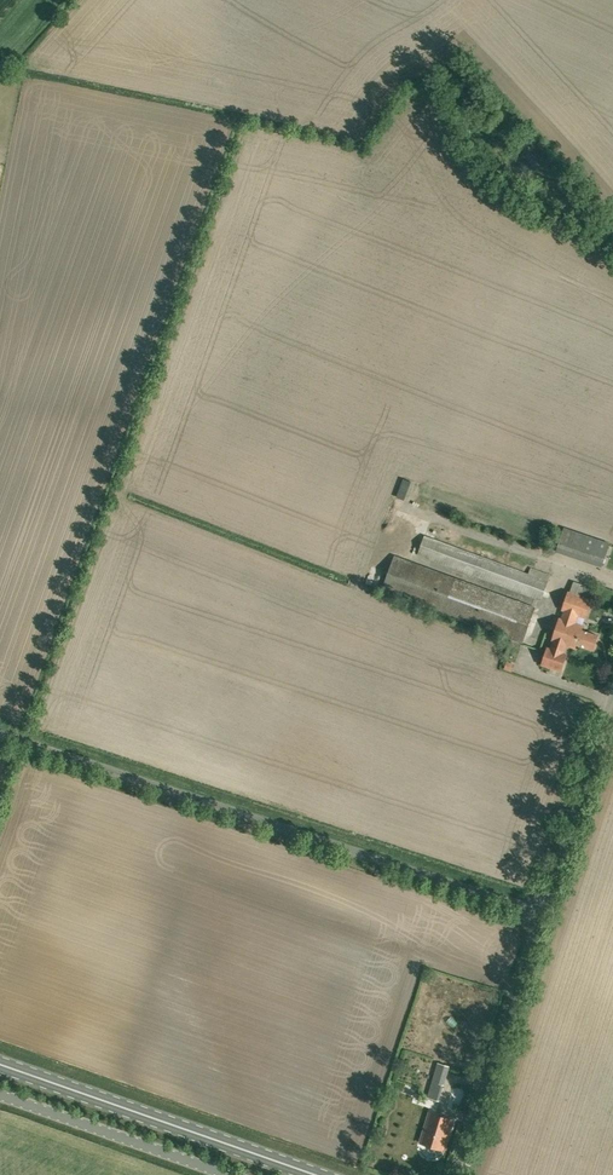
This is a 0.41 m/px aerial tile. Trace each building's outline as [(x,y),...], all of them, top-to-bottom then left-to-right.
[(412,499),(416,481),(407,479),(404,497),(412,499)] [(611,543),(565,528),(557,551),(603,567),(611,543)] [(425,546),(421,558),(519,590),(523,578),(425,546)] [(553,640),(554,640),(566,644),(576,648),(577,644),(594,649),(599,635),(582,630),(583,626),(576,623),(579,615),(586,618),(592,599),(591,599),(594,589),(574,583),(571,592),(569,591),(563,610),(565,610),(562,618),(560,618),(553,640)] [(566,644),(554,640),(552,649),(548,648),(543,664),(562,670),(567,654),(563,653),(566,644)] [(433,1081),(428,1098),(440,1101),(445,1084),(450,1066),(439,1063),(433,1081)] [(444,1150),(454,1120),(429,1112),(420,1142),(444,1150)]
